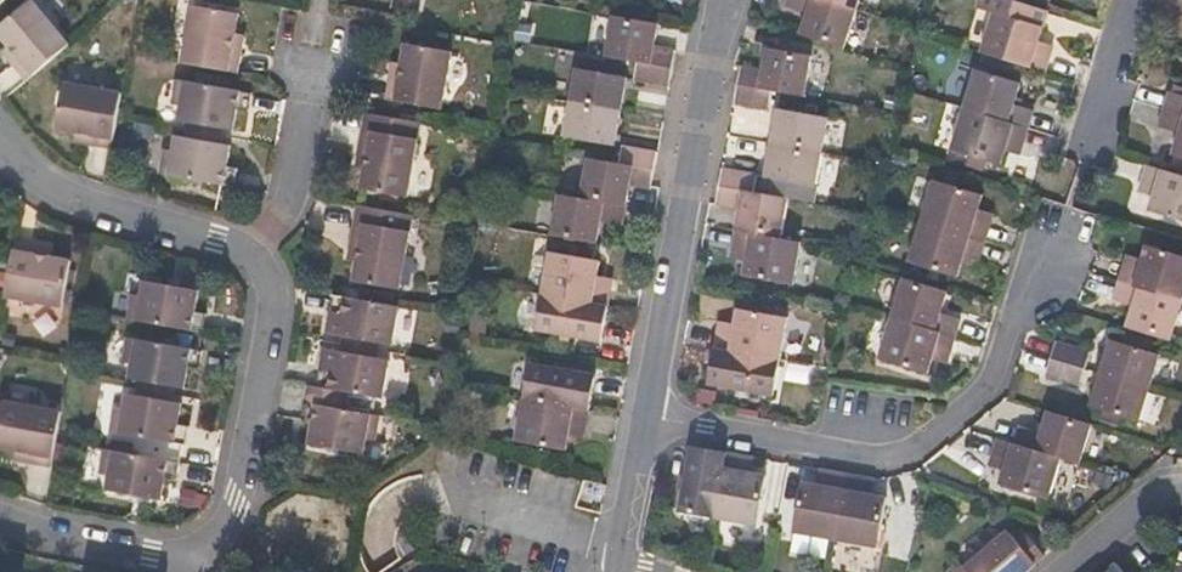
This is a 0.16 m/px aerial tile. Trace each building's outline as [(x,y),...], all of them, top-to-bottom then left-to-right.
[(857,7),(836,0),(788,0),(787,3),(808,10),(801,31),(813,36),(844,46),(857,7)] [(1023,0),(983,0),(981,5),(997,10),(1045,26),(1050,9),(1023,0)] [(34,1),(0,29),(0,36),(10,49),(5,54),(27,81),(68,45),(34,1)] [(239,35),(243,13),(197,5),(186,62),(239,72),(247,36),(239,35)] [(1042,40),(1045,26),(997,10),(984,53),(986,54),(1004,60),(1022,65),(1047,72),(1056,44),(1042,40)] [(654,48),(658,25),(614,18),(607,60),(637,65),(674,73),(678,53),(654,48)] [(445,111),(455,54),(407,45),(403,67),(396,65),(389,100),(445,111)] [(804,93),(812,55),(804,53),(767,46),(763,67),(741,63),(737,81),(773,88),(804,93)] [(1002,68),(1004,60),(986,54),(983,62),(1002,68)] [(1019,73),(1022,65),(1004,60),(1002,68),(1019,73)] [(672,87),(674,73),(637,65),(635,80),(672,87)] [(1017,104),(1024,82),(980,68),(968,109),(1032,128),(1036,109),(1017,104)] [(622,114),(628,80),(580,70),(573,105),(622,114)] [(235,132),(238,111),(249,112),(253,92),(180,78),(175,103),(184,105),(180,120),(189,122),(187,129),(225,136),(226,129),(235,132)] [(769,105),(773,88),(737,81),(734,99),(769,105)] [(114,149),(124,93),(66,83),(58,129),(80,133),(80,142),(114,149)] [(1172,90),(1166,109),(1181,113),(1181,93),(1172,90)] [(616,148),(622,114),(573,105),(568,138),(616,148)] [(821,150),(828,116),(778,107),(771,141),(821,150)] [(1023,154),(1032,128),(968,109),(955,150),(1003,165),(1008,150),(1023,154)] [(1166,109),(1162,124),(1181,132),(1175,153),(1181,156),(1181,113),(1166,109)] [(409,199),(424,122),(368,111),(358,167),(366,168),(363,191),(409,199)] [(228,165),(231,146),(223,144),(225,136),(187,129),(186,136),(179,136),(175,150),(167,148),(162,173),(235,187),(239,168),(228,165)] [(815,184),(821,150),(771,141),(766,174),(815,184)] [(658,172),(661,154),(625,148),(622,166),(658,172)] [(654,191),(658,172),(622,166),(590,160),(582,201),(627,208),(630,186),(654,191)] [(1173,223),(1181,225),(1181,175),(1149,165),(1141,191),(1156,196),(1150,215),(1173,223)] [(753,189),(756,172),(722,166),(718,182),(753,189)] [(992,215),(976,209),(981,194),(933,179),(921,219),(985,238),(992,215)] [(782,235),(788,195),(753,189),(718,182),(715,202),(739,206),(736,227),(782,235)] [(597,247),(602,223),(624,227),(627,208),(582,201),(561,198),(554,239),(597,247)] [(402,292),(416,215),(359,205),(350,260),(359,262),(355,283),(402,292)] [(976,266),(985,238),(921,219),(909,259),(956,275),(960,260),(976,266)] [(792,280),(800,239),(782,235),(736,227),(731,254),(746,257),(743,271),(792,280)] [(66,305),(75,260),(53,255),(55,245),(17,239),(7,293),(66,305)] [(1148,243),(1143,258),(1128,253),(1120,280),(1181,300),(1181,254),(1148,243)] [(609,309),(614,281),(598,278),(601,265),(552,255),(544,298),(609,309)] [(941,312),(948,289),(904,276),(892,316),(954,335),(960,317),(941,312)] [(197,311),(201,290),(147,280),(144,296),(136,294),(131,318),(205,332),(208,313),(197,311)] [(1181,303),(1181,300),(1120,280),(1114,297),(1134,304),(1127,326),(1171,340),(1181,303)] [(396,347),(403,307),(336,295),(332,314),(339,316),(336,337),(345,339),(343,344),(385,351),(386,345),(396,347)] [(603,345),(609,309),(544,298),(538,334),(603,345)] [(779,358),(786,315),(737,305),(734,321),(718,318),(712,346),(779,358)] [(946,362),(954,335),(892,316),(879,357),(927,371),(931,358),(946,362)] [(201,370),(204,351),(131,337),(127,361),(134,363),(131,378),(140,380),(138,387),(175,394),(176,387),(185,388),(189,367),(201,370)] [(1084,368),(1089,352),(1054,341),(1050,357),(1084,368)] [(1150,388),(1160,356),(1110,341),(1100,373),(1150,388)] [(385,401),(392,363),(383,360),(385,351),(343,344),(341,353),(333,352),(329,372),(322,371),(318,386),(349,393),(349,394),(385,401)] [(772,394),(779,358),(712,346),(706,381),(772,394)] [(1079,385),(1084,368),(1050,357),(1045,374),(1079,385)] [(810,383),(811,365),(788,364),(787,382),(810,383)] [(589,414),(596,378),(532,366),(525,403),(589,414)] [(1140,422),(1150,388),(1100,373),(1089,406),(1140,422)] [(378,445),(383,416),(347,409),(349,394),(349,393),(318,386),(311,385),(303,423),(314,425),(311,446),(367,456),(369,444),(378,445)] [(178,424),(182,404),(174,402),(175,394),(138,387),(136,395),(128,393),(125,409),(116,407),(112,432),(186,446),(190,426),(178,424)] [(63,411),(8,400),(0,438),(0,446),(20,450),(19,460),(53,466),(63,411)] [(584,442),(589,414),(525,403),(518,444),(567,454),(570,439),(584,442)] [(1078,462),(1091,423),(1047,410),(1042,429),(1020,423),(1014,443),(1060,457),(1078,462)] [(1048,496),(1060,457),(1014,443),(997,438),(989,462),(1005,467),(1001,481),(1048,496)] [(714,515),(727,451),(691,443),(684,477),(679,509),(714,515)] [(175,483),(179,462),(107,448),(102,475),(110,476),(107,490),(161,501),(165,481),(175,483)] [(755,522),(764,472),(750,469),(753,455),(727,451),(714,515),(755,522)] [(841,508),(847,473),(819,468),(816,481),(802,479),(792,530),(835,537),(841,508)] [(876,545),(884,504),(885,495),(871,492),(873,477),(847,473),(841,508),(835,537),(876,545)] [(182,488),(181,506),(203,507),(203,489),(182,488)] [(1044,555),(1028,534),(1018,542),(1005,528),(963,566),(958,560),(944,571),(1024,571),(1044,555)] [(1119,559),(1103,571),(1130,571),(1119,559)]
